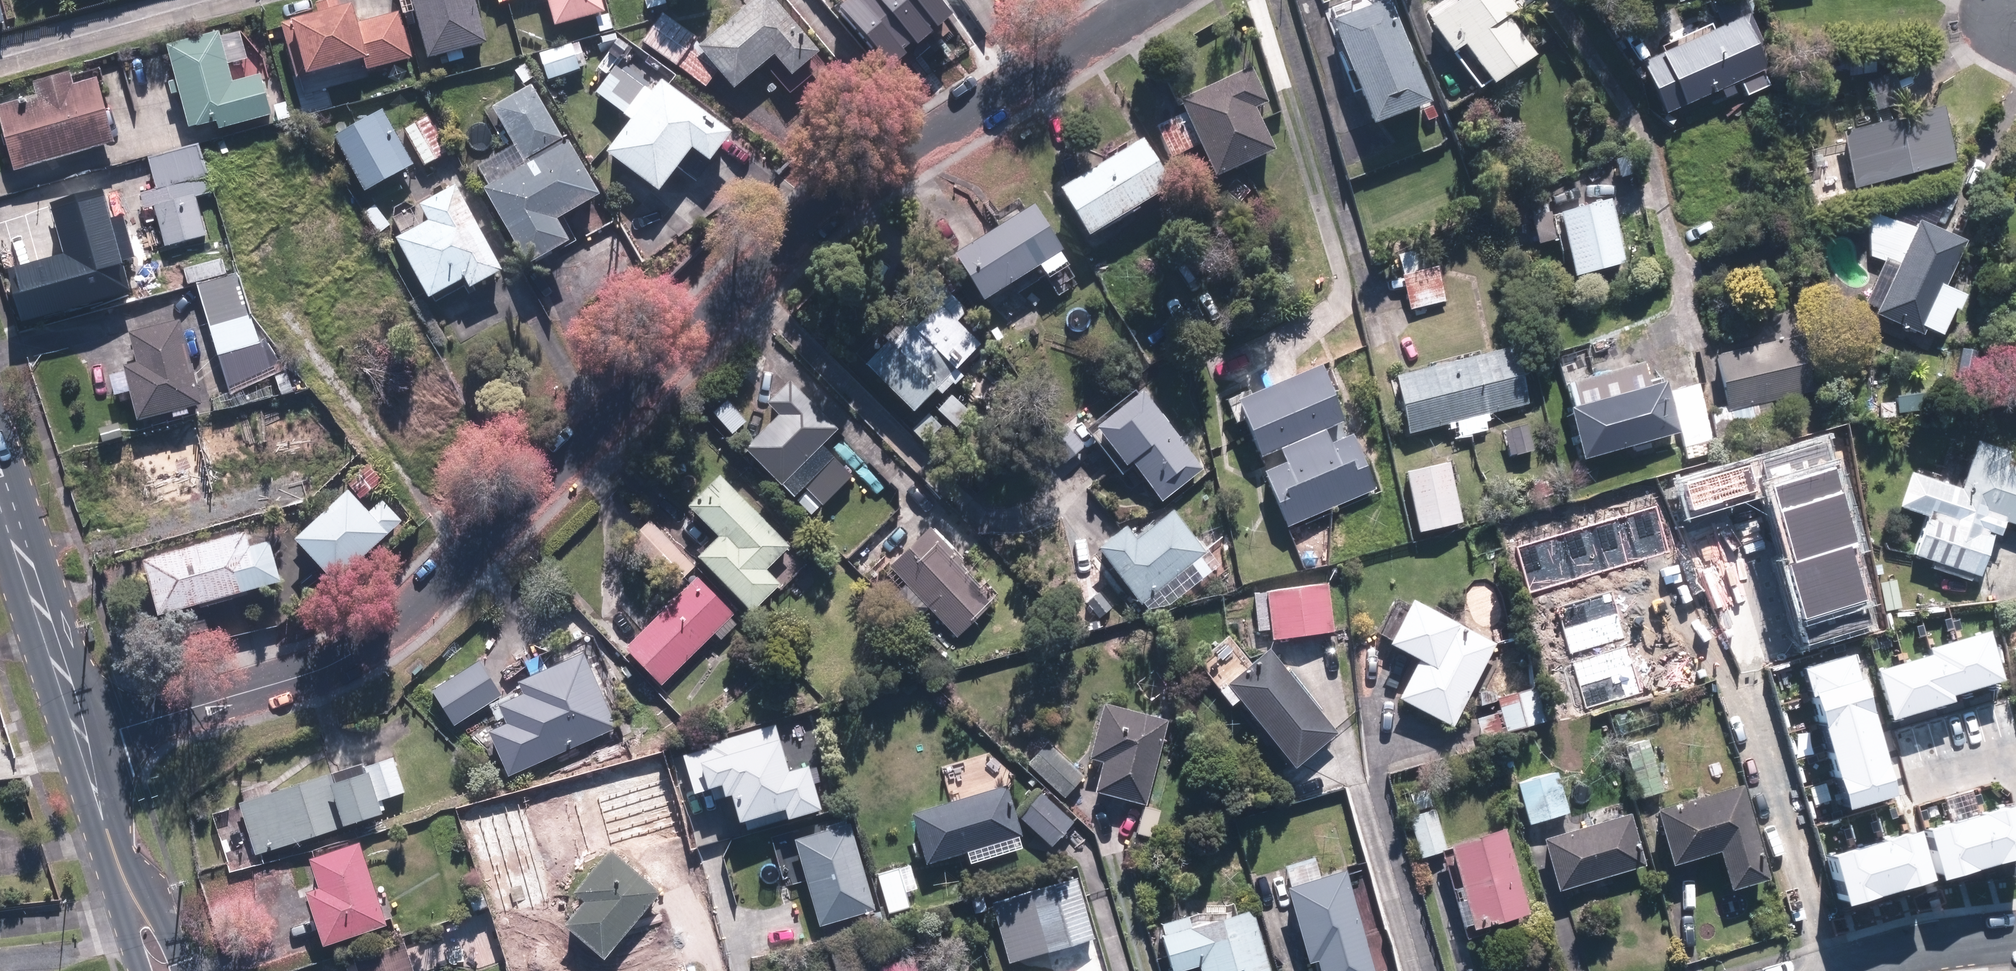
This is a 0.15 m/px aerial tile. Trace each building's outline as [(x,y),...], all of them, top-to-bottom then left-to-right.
[(14,21),(8,0),(0,0),(0,25),(14,21)] [(414,56),(399,10),(365,21),(358,0),(344,4),(342,0),(328,0),(318,3),(320,12),(285,23),(302,77),(365,58),(369,70),(414,56)] [(434,57),(491,41),(479,0),(417,0),(434,57)] [(558,23),(610,10),(607,0),(552,0),(558,23)] [(780,0),(756,0),(703,46),(721,67),(738,86),(777,52),(796,73),(824,49),(780,0)] [(1335,18),(1380,121),(1435,97),(1393,0),(1377,0),(1335,18)] [(1428,11),(1456,51),(1468,43),(1497,83),(1539,53),(1509,13),(1519,6),(1514,0),(1463,0),(1455,5),(1452,0),(1444,0),(1428,11)] [(1715,1),(1726,24),(1647,60),(1679,128),(1698,120),(1689,103),(1771,65),(1747,15),(1765,7),(1762,0),(1717,0),(1715,1)] [(665,11),(644,40),(708,86),(721,67),(703,46),(697,39),(699,35),(665,11)] [(616,29),(612,13),(598,17),(602,32),(616,29)] [(222,29),(172,43),(194,125),(221,118),(224,127),(274,113),(263,74),(236,81),(230,61),(250,56),(242,30),(223,35),(222,29)] [(1271,101),(1255,66),(1185,96),(1191,110),(1159,124),(1173,155),(1205,141),(1219,175),(1279,148),(1260,106),(1271,101)] [(20,168),(121,140),(103,76),(80,83),(76,69),(32,81),(36,95),(2,104),(20,168)] [(1878,110),(1907,103),(1899,73),(1870,80),(1878,110)] [(738,129),(664,78),(613,150),(667,188),(697,146),(716,160),(738,129)] [(604,193),(573,139),(536,160),(533,156),(567,137),(536,82),(497,105),(518,142),(482,163),(494,183),(488,186),(532,263),(576,238),(563,216),(604,193)] [(1960,158),(1945,104),(1845,130),(1860,185),(1960,158)] [(385,109),(339,135),(369,188),(415,162),(385,109)] [(428,114),(406,127),(428,163),(450,150),(428,114)] [(1094,232),(1177,182),(1149,136),(1066,186),(1094,232)] [(158,205),(169,245),(208,235),(198,196),(215,191),(202,143),(152,157),(160,188),(143,192),(147,208),(158,205)] [(507,267),(459,183),(424,203),(432,217),(400,236),(435,297),(469,277),(474,285),(507,267)] [(53,274),(64,312),(139,291),(131,262),(142,259),(131,220),(120,223),(109,184),(65,196),(85,265),(53,274)] [(1614,198),(1564,210),(1580,275),(1629,263),(1614,198)] [(1069,247),(1040,201),(961,250),(991,298),(1045,264),(1052,276),(1072,264),(1064,250),(1069,247)] [(378,204),(367,210),(378,231),(390,225),(378,204)] [(1554,210),(1534,215),(1541,243),(1561,238),(1554,210)] [(1969,240),(1923,218),(1919,226),(1872,213),(1871,254),(1902,262),(1878,312),(1925,334),(1929,325),(1945,333),(1957,307),(1962,309),(1970,292),(1949,282),(1969,240)] [(1431,268),(1426,246),(1401,252),(1406,273),(1431,268)] [(230,273),(225,257),(187,268),(192,284),(230,273)] [(1412,309),(1448,301),(1440,266),(1431,268),(1406,273),(1404,274),(1412,309)] [(263,342),(240,272),(200,285),(222,355),(263,342)] [(872,364),(919,410),(983,344),(959,320),(970,310),(947,288),(872,364)] [(207,400),(183,316),(133,330),(141,360),(127,364),(142,418),(207,400)] [(1713,408),(1720,438),(1777,426),(1771,401),(1815,391),(1803,335),(1717,354),(1728,405),(1713,408)] [(1495,411),(1532,403),(1518,345),(1398,373),(1412,431),(1447,423),(1449,430),(1456,429),(1458,437),(1491,430),(1489,421),(1496,419),(1495,411)] [(1572,405),(1586,457),(1682,431),(1667,379),(1653,383),(1646,358),(1570,379),(1577,404),(1572,405)] [(1351,418),(1327,361),(1244,397),(1268,453),(1284,446),(1330,426),(1351,418)] [(841,427),(795,380),(772,402),(782,413),(748,447),(784,483),(786,481),(799,493),(806,486),(837,456),(825,443),(841,427)] [(1165,499),(1207,468),(1149,389),(1100,425),(1130,465),(1136,460),(1165,499)] [(972,412),(954,396),(942,409),(960,426),(972,412)] [(132,480),(141,512),(223,490),(219,473),(248,466),(243,446),(266,440),(259,413),(228,421),(228,419),(137,443),(138,446),(130,448),(138,478),(132,480)] [(945,425),(931,413),(914,430),(928,443),(945,425)] [(1536,450),(1528,423),(1505,430),(1513,456),(1536,450)] [(1266,470),(1290,526),(1380,487),(1357,431),(1336,440),(1330,426),(1284,446),(1290,460),(1266,470)] [(1781,559),(1807,644),(1875,624),(1853,547),(1864,544),(1833,438),(1761,459),(1789,556),(1781,559)] [(2009,464),(2013,450),(1979,440),(1965,486),(1912,470),(1901,505),(1932,514),(1919,556),(1984,576),(1996,534),(2004,536),(2009,520),(2015,522),(2015,466),(2009,464)] [(825,505),(856,474),(837,456),(806,486),(825,505)] [(1452,460),(1408,470),(1422,529),(1465,520),(1452,460)] [(1677,485),(1686,514),(1762,492),(1754,464),(1677,485)] [(381,482),(369,469),(351,485),(353,486),(364,498),(381,482)] [(795,544),(724,471),(693,502),(723,534),(702,554),(757,609),(785,582),(771,567),(795,544)] [(353,486),(300,536),(342,580),(395,531),(394,530),(405,519),(386,498),(374,509),(364,498),(353,486)] [(1530,592),(1670,552),(1658,507),(1517,547),(1530,592)] [(1144,602),(1208,551),(1175,510),(1143,536),(1132,523),(1100,548),(1144,602)] [(921,607),(927,602),(958,635),(996,598),(960,560),(962,557),(931,525),(890,563),(892,566),(886,571),(921,607)] [(205,605),(238,596),(266,589),(287,583),(276,542),(254,547),(251,532),(147,561),(162,617),(205,605)] [(660,533),(640,552),(673,586),(693,567),(660,533)] [(699,574),(626,644),(663,681),(715,632),(721,639),(737,623),(731,617),(736,612),(699,574)] [(1330,618),(1326,583),(1266,590),(1271,641),(1332,634),(1330,618)] [(1613,591),(1556,608),(1570,656),(1627,638),(1613,591)] [(1411,666),(1392,704),(1449,733),(1491,649),(1405,605),(1382,652),(1411,666)] [(1875,673),(1890,723),(1957,702),(1955,696),(2002,681),(1987,631),(1933,648),(1935,655),(1875,673)] [(1628,645),(1572,664),(1588,711),(1644,692),(1628,645)] [(512,732),(493,740),(509,775),(619,727),(584,648),(517,678),(523,690),(498,701),(512,732)] [(1230,681),(1291,760),(1295,766),(1338,732),(1271,648),(1230,681)] [(2006,652),(2012,688),(2015,688),(2015,650),(2006,652)] [(1801,672),(1842,808),(1899,792),(1858,655),(1801,672)] [(501,695),(490,679),(479,661),(432,692),(453,725),(501,695)] [(1144,802),(1167,718),(1104,701),(1089,755),(1102,759),(1095,789),(1144,802)] [(1047,744),(1029,765),(1065,798),(1084,777),(1047,744)] [(1644,744),(1619,751),(1634,803),(1670,792),(1657,748),(1646,751),(1644,744)] [(392,755),(368,763),(382,805),(406,797),(392,755)] [(333,776),(331,770),(239,800),(256,852),(256,853),(345,823),(383,811),(371,773),(368,765),(333,776)] [(832,817),(820,815),(826,787),(826,786),(819,785),(822,767),(807,765),(804,781),(770,775),(769,782),(754,779),(747,816),(762,819),(754,864),(810,873),(816,841),(828,843),(832,817)] [(1565,815),(1553,773),(1513,785),(1525,827),(1565,815)] [(1008,784),(914,812),(928,861),(1023,833),(1008,784)] [(1429,813),(1422,788),(1397,795),(1417,862),(1439,855),(1439,858),(1464,937),(1520,920),(1494,836),(1441,852),(1431,815),(1430,813),(1429,813)] [(1019,816),(1051,845),(1073,822),(1042,792),(1019,816)] [(1663,870),(1673,867),(1710,856),(1722,897),(1759,887),(1732,792),(1647,816),(1663,870)] [(1924,831),(1939,883),(2015,861),(2015,825),(2010,806),(1924,831)] [(1537,843),(1552,894),(1638,868),(1623,817),(1537,843)] [(1914,833),(1827,857),(1842,910),(1929,885),(1914,833)] [(321,883),(308,887),(325,941),(387,921),(360,836),(311,852),(321,883)] [(628,928),(662,889),(612,846),(577,888),(587,896),(565,921),(600,952),(599,954),(603,970),(683,970),(669,924),(638,933),(628,928)] [(1322,970),(1374,970),(1346,869),(1320,876),(1315,857),(1284,865),(1310,960),(1319,958),(1322,970)] [(1077,877),(993,902),(1010,961),(1095,937),(1077,877)] [(468,893),(473,910),(487,905),(482,888),(468,893)] [(972,898),(976,912),(987,909),(984,894),(972,898)] [(1252,908),(1166,931),(1163,933),(1172,965),(1173,970),(1199,963),(1201,970),(1269,970),(1252,908)] [(405,938),(403,939),(355,954),(357,960),(360,970),(415,970),(405,938)] [(914,958),(879,968),(880,970),(917,970),(914,958)]
